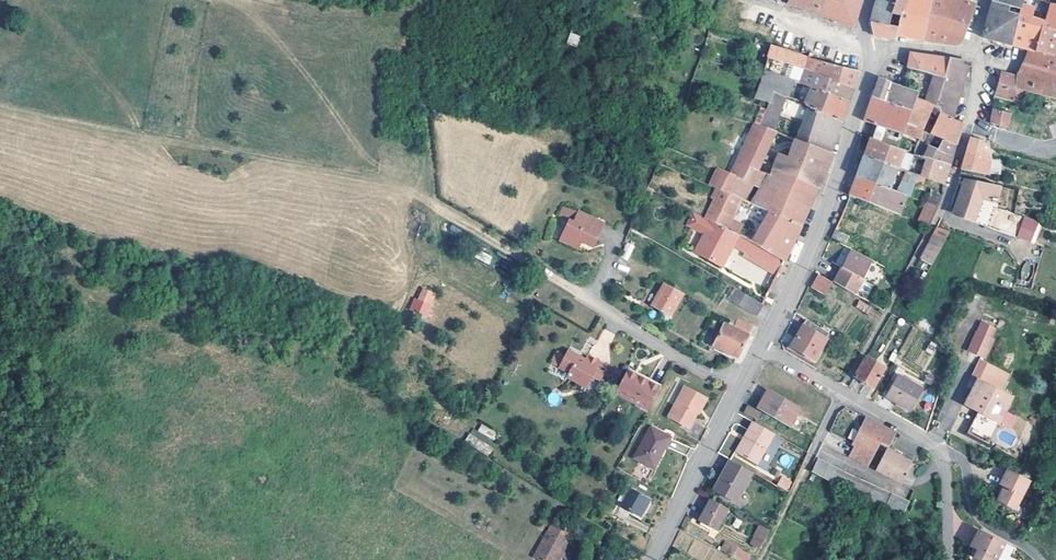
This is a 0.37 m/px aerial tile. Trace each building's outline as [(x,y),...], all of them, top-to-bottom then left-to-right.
[(857,0),(853,0),(852,0),(786,0),(785,3),(785,4),(852,27),(855,17),(861,1),(857,0)] [(870,21),(889,26),(892,15),(895,3),(883,0),(876,0),(873,10),(870,21)] [(895,3),(892,15),(899,17),(897,27),(897,28),(896,35),(908,38),(922,40),(931,0),(896,0),(895,3)] [(922,40),(939,43),(956,45),(961,42),(966,25),(973,5),(970,3),(961,0),(931,0),(922,40)] [(1023,0),(992,0),(983,37),(999,42),(1011,45),(1023,0)] [(1029,50),(1034,51),(1040,27),(1055,31),(1055,5),(1046,2),(1041,0),(1023,0),(1011,45),(1017,46),(1029,50)] [(889,26),(870,21),(872,35),(883,38),(893,40),(894,37),(895,35),(896,35),(897,28),(897,27),(889,26)] [(585,31),(565,25),(560,44),(579,50),(585,31)] [(1055,71),(1055,55),(1055,53),(1055,31),(1040,27),(1034,51),(1029,50),(1026,56),(1024,63),(1055,71)] [(716,42),(710,40),(706,54),(711,56),(716,42)] [(765,57),(797,66),(805,68),(817,73),(818,70),(801,64),(803,59),(823,65),(819,75),(852,88),(854,80),(856,72),(842,68),(806,56),(797,54),(776,48),(768,46),(765,57)] [(949,76),(954,60),(933,57),(909,53),(906,68),(908,69),(932,73),(949,76)] [(760,71),(793,80),(797,66),(765,57),(763,62),(761,70),(760,71)] [(924,97),(932,102),(940,107),(952,115),(955,106),(959,92),(968,62),(954,60),(949,76),(932,73),(924,97)] [(1019,72),(1051,80),(1046,96),(1055,99),(1055,71),(1024,63),(1022,67),(1019,72)] [(849,96),(852,88),(819,75),(817,73),(805,68),(799,82),(802,83),(835,97),(847,102),(849,96)] [(788,97),(793,80),(760,71),(759,75),(752,97),(768,101),(771,90),(788,97)] [(1024,90),(1046,96),(1051,80),(1019,72),(1017,77),(1000,73),(996,86),(993,95),(1020,102),(1024,90)] [(875,89),(872,97),(910,110),(916,93),(900,88),(900,86),(879,78),(875,89)] [(843,113),(847,102),(835,97),(802,83),(796,100),(839,122),(843,113)] [(774,131),(793,138),(828,153),(830,153),(835,136),(839,122),(796,100),(788,97),(771,90),(768,101),(765,109),(760,108),(755,123),(774,131)] [(930,106),(932,102),(924,97),(916,93),(910,110),(903,133),(919,138),(921,133),(930,106)] [(868,138),(869,138),(897,148),(903,133),(910,110),(872,97),(867,113),(864,121),(873,124),(868,138)] [(939,112),(951,119),(952,115),(940,107),(939,112)] [(1011,113),(994,109),(992,116),(990,124),(1006,128),(1011,113)] [(939,112),(929,136),(955,144),(958,135),(962,123),(951,119),(939,112)] [(748,166),(756,169),(774,131),(755,123),(746,143),(731,174),(742,178),(748,166)] [(896,169),(912,173),(918,155),(921,156),(923,149),(916,146),(919,138),(903,133),(897,148),(903,150),(896,168),(896,169)] [(924,146),(928,135),(921,133),(919,138),(916,146),(923,149),(924,146)] [(929,136),(928,135),(924,146),(952,155),(954,149),(955,144),(929,136)] [(832,153),(830,153),(828,153),(793,138),(785,157),(777,153),(770,167),(817,187),(817,188),(820,189),(822,180),(826,171),(832,153)] [(866,146),(863,155),(896,168),(903,150),(897,148),(869,138),(866,146)] [(979,140),(971,138),(961,169),(990,174),(992,156),(987,142),(979,140)] [(921,156),(949,165),(950,160),(952,155),(924,146),(923,149),(921,156)] [(909,196),(916,175),(912,173),(896,169),(896,168),(863,155),(860,164),(856,175),(906,195),(909,196)] [(912,173),(916,175),(943,184),(949,165),(921,156),(918,155),(912,173)] [(709,186),(717,190),(718,188),(741,198),(747,183),(752,185),(758,170),(756,169),(748,166),(742,178),(731,174),(717,168),(709,186)] [(807,209),(817,188),(817,187),(770,167),(767,175),(762,172),(748,202),(800,226),(807,209)] [(898,214),(906,195),(856,175),(852,186),(848,195),(898,214)] [(998,207),(1005,187),(1001,186),(968,179),(965,179),(961,189),(953,212),(975,220),(982,201),(998,207)] [(718,188),(717,190),(704,217),(704,218),(708,220),(719,227),(720,226),(734,234),(746,241),(783,261),(793,241),(800,226),(748,202),(741,198),(718,188)] [(926,202),(937,207),(941,196),(935,191),(931,189),(926,202)] [(998,207),(982,201),(975,220),(953,212),(952,216),(990,229),(998,207)] [(928,226),(937,207),(926,202),(922,211),(917,222),(928,226)] [(578,210),(566,204),(560,215),(568,218),(573,220),(578,210)] [(604,222),(579,209),(578,210),(573,220),(568,218),(559,238),(576,247),(580,240),(592,246),(604,222)] [(704,217),(692,211),(686,222),(702,232),(708,220),(704,218),(704,217)] [(719,227),(708,220),(702,232),(693,250),(719,264),(729,244),(734,234),(720,226),(719,227)] [(932,234),(945,239),(950,231),(936,226),(932,234)] [(848,236),(834,229),(830,238),(844,245),(848,236)] [(729,244),(741,251),(746,241),(734,234),(729,244)] [(928,242),(941,248),(945,239),(932,234),(928,242)] [(783,261),(746,241),(741,251),(739,255),(775,276),(783,261)] [(941,248),(928,242),(919,258),(921,259),(932,265),(941,248)] [(873,260),(851,249),(845,260),(847,262),(844,268),(841,267),(834,283),(855,295),(873,260)] [(478,259),(490,263),(492,256),(480,252),(478,259)] [(932,265),(921,259),(917,267),(928,272),(932,265)] [(831,282),(818,274),(811,287),(823,295),(831,282)] [(680,294),(661,283),(650,305),(669,315),(680,294)] [(416,298),(427,301),(431,289),(420,286),(416,298)] [(763,302),(734,287),(728,298),(756,314),(763,302)] [(423,313),(427,301),(416,298),(412,296),(408,308),(423,313)] [(1015,298),(1012,309),(1018,311),(1021,300),(1015,298)] [(869,307),(858,301),(854,306),(865,313),(869,307)] [(752,326),(737,318),(732,328),(723,323),(713,345),(737,356),(752,326)] [(819,328),(805,319),(790,346),(813,360),(828,334),(819,328)] [(831,329),(821,325),(819,328),(828,334),(831,329)] [(992,338),(977,331),(968,351),(985,358),(993,338),(992,338)] [(929,341),(926,352),(934,354),(937,344),(929,341)] [(737,356),(713,345),(712,348),(735,361),(737,356)] [(564,377),(593,392),(604,370),(597,366),(599,361),(587,355),(584,360),(577,357),(578,354),(567,348),(563,355),(557,366),(567,372),(564,377)] [(550,362),(557,366),(563,355),(555,351),(550,362)] [(884,368),(865,357),(853,377),(865,383),(873,387),(884,368)] [(989,362),(984,371),(1007,381),(1010,374),(989,362)] [(567,372),(557,366),(554,371),(564,377),(567,372)] [(660,388),(627,371),(623,377),(616,391),(648,409),(660,388)] [(1007,381),(984,371),(979,379),(977,378),(964,403),(999,421),(1013,396),(1001,391),(1007,381)] [(943,381),(929,373),(925,380),(939,388),(943,381)] [(909,410),(922,388),(902,377),(898,374),(885,397),(895,402),(909,410)] [(923,385),(904,374),(902,377),(922,388),(923,385)] [(865,383),(853,377),(851,380),(863,387),(865,383)] [(704,395),(684,386),(668,417),(689,428),(697,412),(695,411),(704,395)] [(764,389),(761,395),(767,399),(770,392),(764,389)] [(770,392),(767,399),(790,413),(796,416),(800,408),(770,392)] [(706,397),(704,395),(695,411),(697,412),(698,413),(706,397)] [(790,428),(796,416),(790,413),(767,399),(766,401),(762,399),(757,409),(790,428)] [(909,410),(895,402),(893,405),(907,413),(909,410)] [(762,413),(749,405),(744,413),(758,421),(762,413)] [(991,419),(977,411),(967,431),(983,440),(991,419)] [(855,446),(873,455),(879,443),(887,447),(895,433),(879,425),(866,418),(852,444),(855,446)] [(988,442),(998,422),(991,419),(983,440),(988,442)] [(775,434),(754,422),(745,437),(749,440),(740,454),(757,464),(775,434)] [(481,424),(477,432),(493,440),(497,432),(481,424)] [(634,458),(654,469),(670,439),(651,428),(634,458)] [(489,456),(494,447),(469,433),(464,442),(489,456)] [(749,440),(745,437),(736,452),(740,454),(749,440)] [(867,466),(873,455),(855,446),(849,457),(867,466)] [(885,448),(880,458),(905,471),(910,461),(885,448)] [(904,502),(818,458),(811,471),(842,488),(899,517),(900,513),(904,502)] [(905,471),(880,458),(874,470),(899,483),(905,471)] [(753,474),(730,460),(714,488),(736,501),(753,474)] [(1007,468),(1000,482),(1004,484),(997,499),(1014,507),(1028,480),(1021,476),(1021,475),(1007,468)] [(790,485),(781,479),(777,487),(786,493),(790,485)] [(653,500),(630,488),(621,505),(644,517),(653,500)] [(729,509),(711,499),(698,521),(717,531),(729,509)] [(553,521),(535,554),(544,559),(557,559),(568,541),(567,540),(571,532),(553,521)] [(771,532),(761,526),(755,538),(765,544),(771,532)] [(976,536),(974,535),(969,543),(973,545),(969,553),(981,559),(996,559),(1006,541),(1002,539),(980,527),(976,536)] [(765,544),(755,538),(751,545),(762,550),(765,544)] [(700,559),(709,549),(696,540),(688,551),(700,559)] [(724,541),(719,550),(737,559),(745,559),(748,554),(724,541)]
